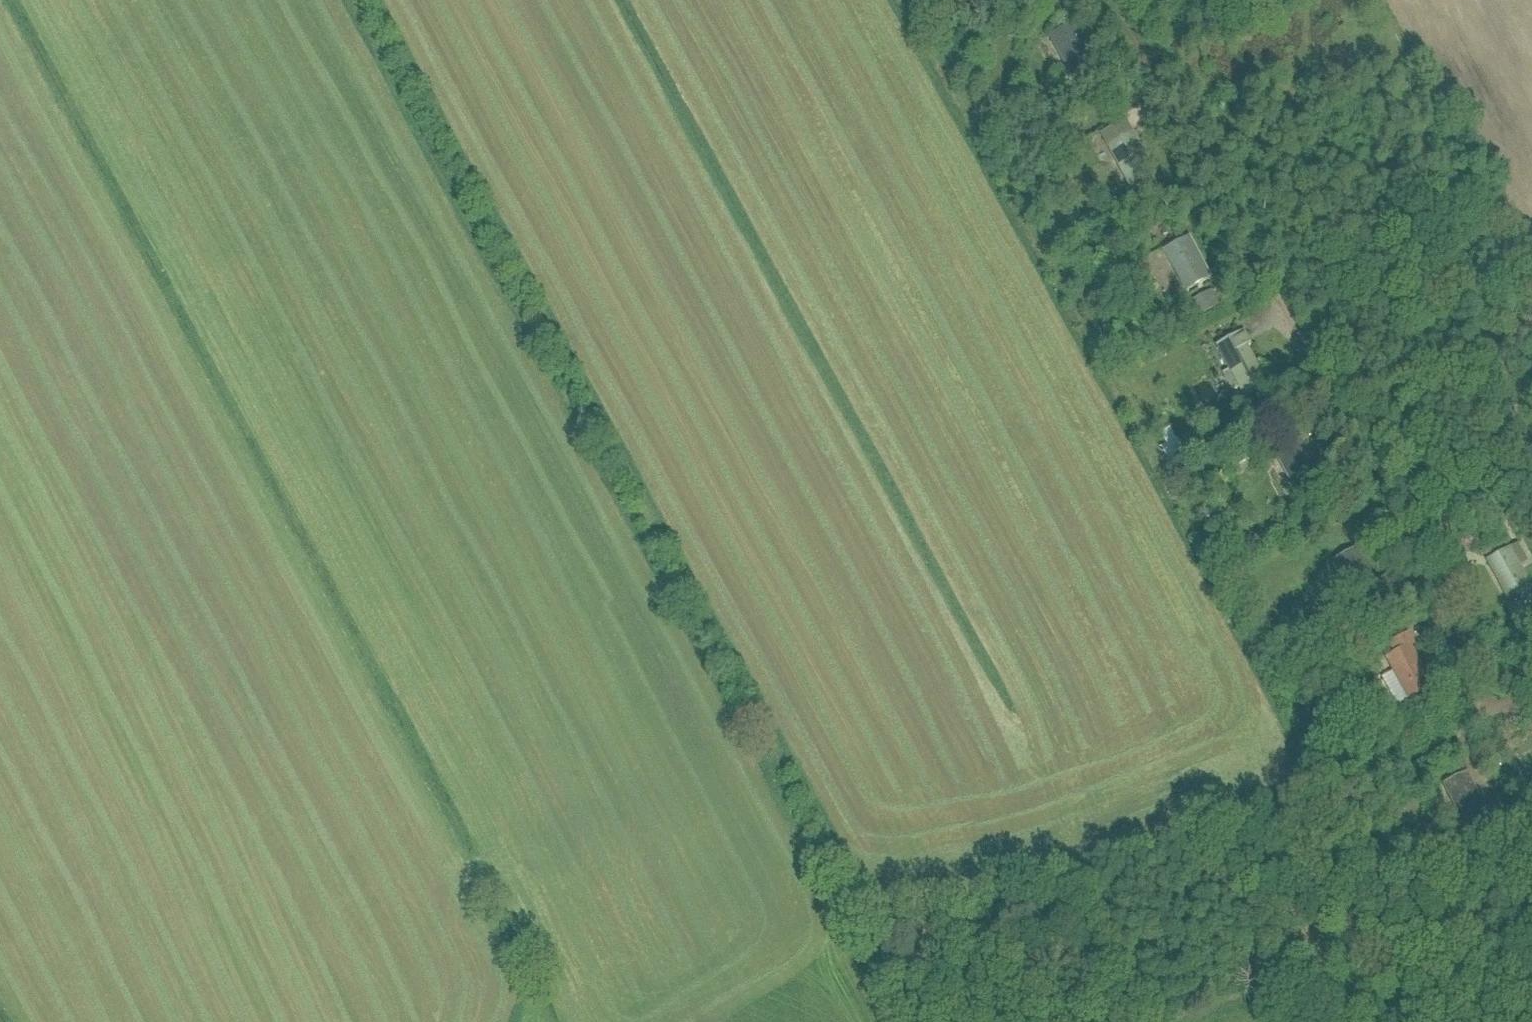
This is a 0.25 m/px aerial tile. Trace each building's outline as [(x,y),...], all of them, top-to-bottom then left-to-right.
[(1070,78),(1092,66),(1072,29),(1050,41),(1070,78)] [(1130,189),(1153,177),(1131,138),(1124,123),(1101,135),(1111,154),(1130,189)] [(1186,291),(1208,279),(1188,242),(1166,254),(1186,291)] [(1244,399),(1266,387),(1245,349),(1250,346),(1244,335),(1226,345),(1234,360),(1225,364),(1244,399)] [(1387,579),(1374,586),(1356,552),(1334,564),(1354,601),(1364,596),(1367,603),(1376,598),(1377,601),(1394,591),(1387,579)] [(1508,603),(1531,591),(1510,552),(1496,559),(1498,563),(1490,568),(1508,603)] [(1408,700),(1430,688),(1409,649),(1413,647),(1407,635),(1389,645),(1398,660),(1389,665),(1408,700)] [(1464,828),(1485,817),(1491,832),(1506,826),(1497,804),(1483,810),(1466,777),(1453,783),(1455,788),(1446,792),(1464,828)]
